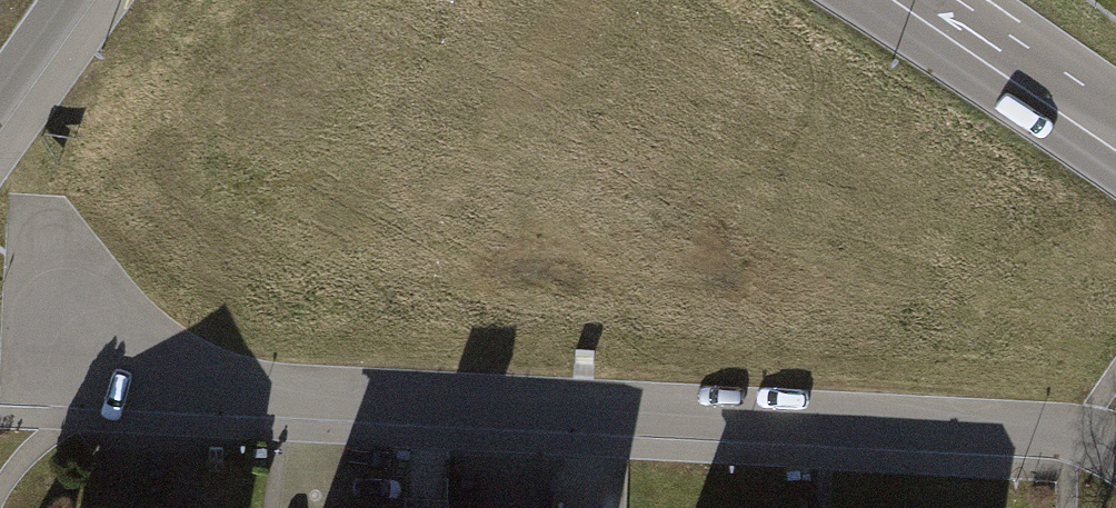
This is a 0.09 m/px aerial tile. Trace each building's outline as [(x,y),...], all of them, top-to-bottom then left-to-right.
[(77,496),(75,507),(150,507),(77,496)]
